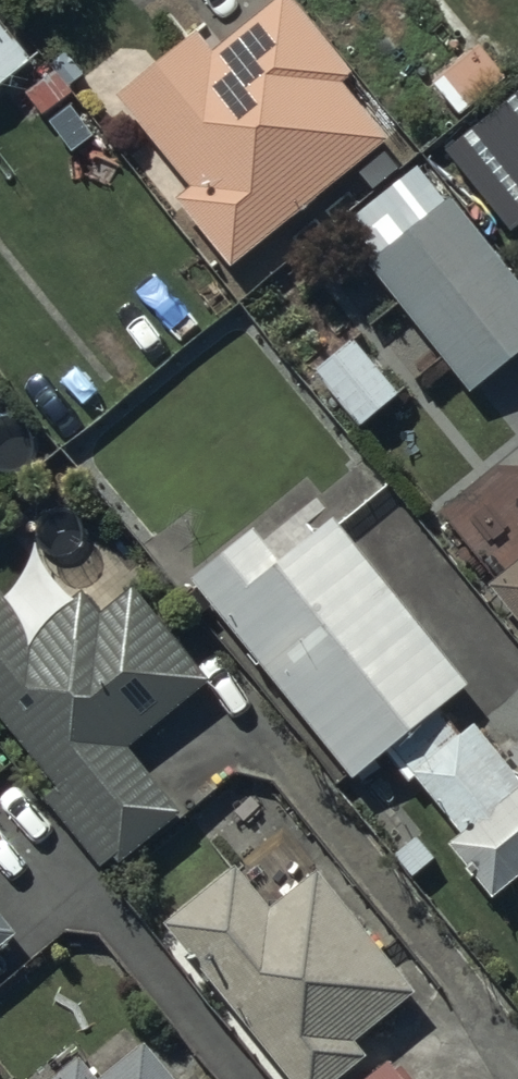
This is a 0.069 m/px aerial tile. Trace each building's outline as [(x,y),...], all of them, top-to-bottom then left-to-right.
[(234,270),(387,141),(342,84),(353,76),(292,0),(276,0),(210,53),(197,37),(119,100),(190,189),(175,203),(234,270)] [(34,61),(0,18),(0,88),(34,61)] [(479,48),(434,86),(461,118),(506,80),(479,48)] [(470,396),(517,358),(517,281),(452,198),(447,202),(419,167),(348,222),(376,258),(367,265),(470,396)] [(359,431),(400,397),(352,340),(312,373),(359,431)] [(496,465),(437,513),(493,581),(487,586),(517,624),(517,466),(496,465)] [(249,655),(245,658),(254,670),(259,667),(352,781),(384,755),(407,783),(413,778),(460,835),(447,846),(492,902),(517,881),(517,778),(474,724),(461,734),(441,709),(468,687),(332,518),(279,561),(254,530),(190,581),(249,655)] [(56,787),(43,797),(100,867),(113,857),(117,863),(178,814),(125,748),(206,682),(133,591),(101,617),(81,594),(29,641),(0,601),(0,717),(56,787)] [(163,923),(290,1078),(340,1078),(368,1056),(356,1042),(415,994),(316,872),(269,910),(233,866),(163,923)] [(15,935),(0,916),(0,947),(15,935)] [(146,1045),(104,1078),(173,1078),(146,1045)] [(78,1055),(48,1078),(97,1078),(78,1055)] [(366,1078),(405,1078),(389,1060),(366,1078)]
